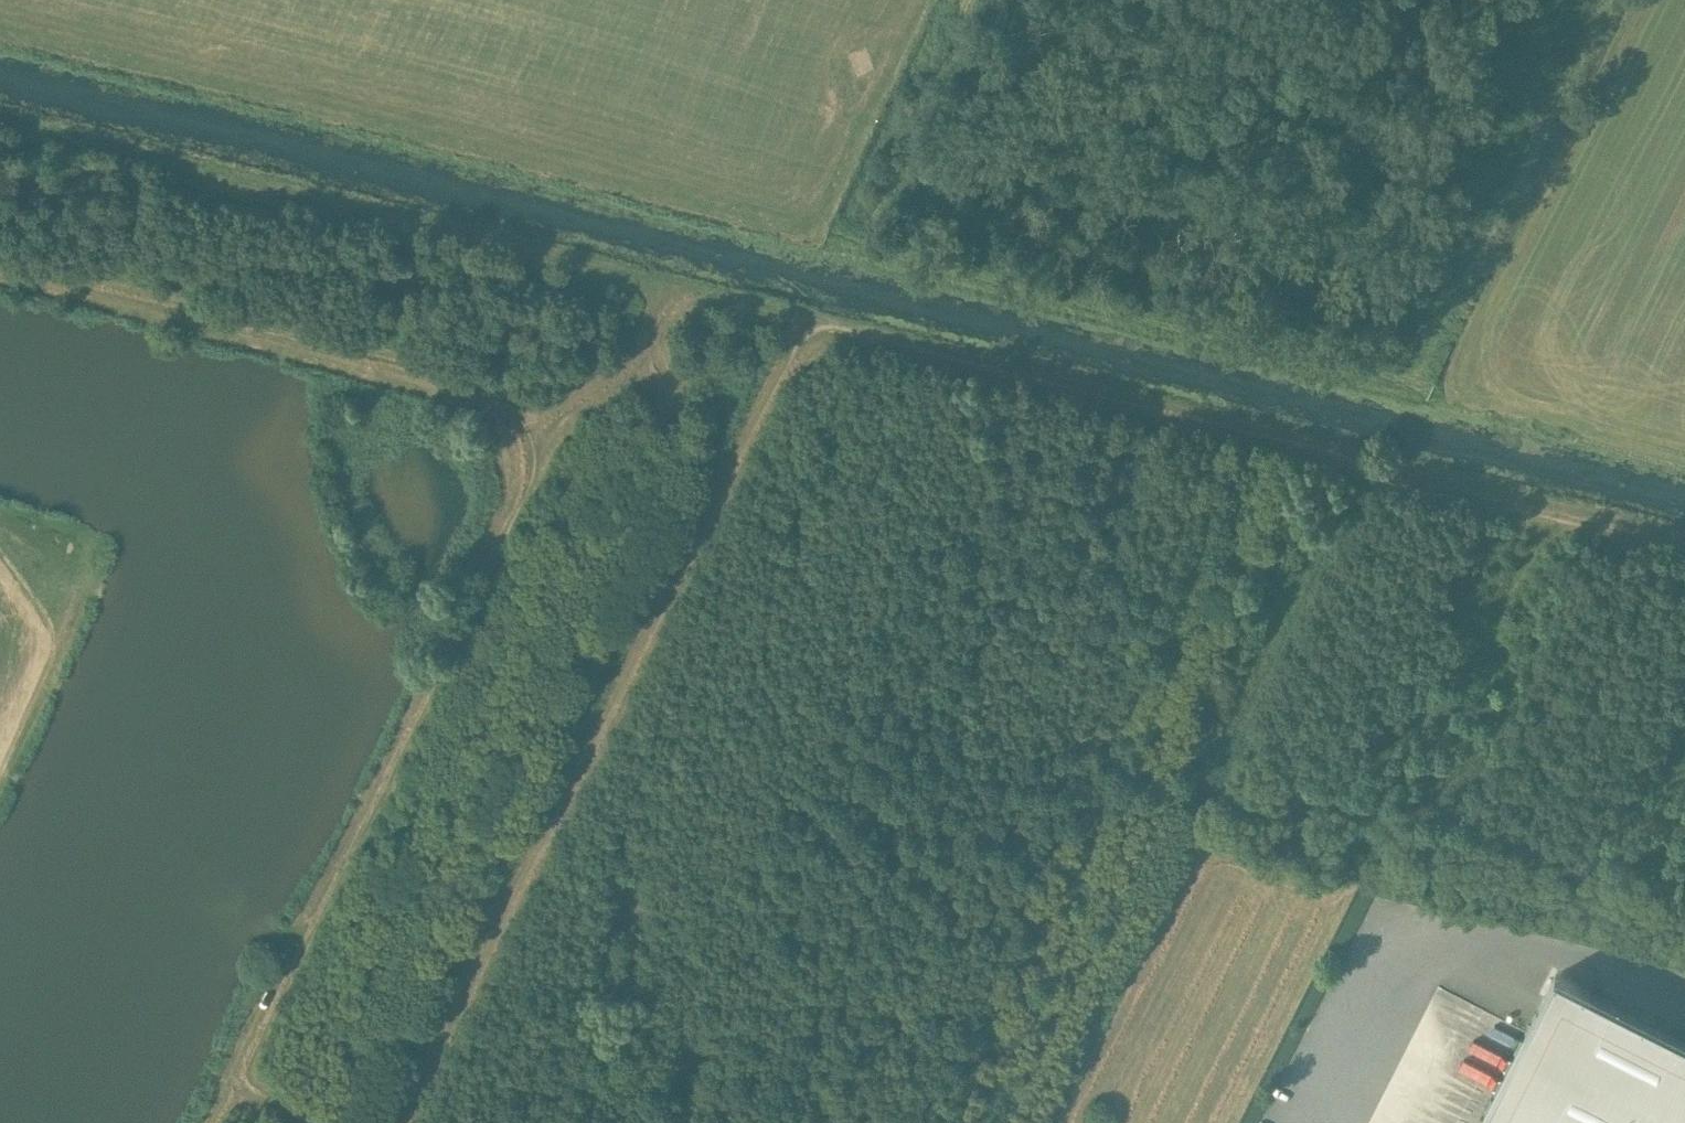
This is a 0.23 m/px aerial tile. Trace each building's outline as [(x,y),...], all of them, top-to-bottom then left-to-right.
[(1556,974),(1480,1122),(1684,1122),(1684,1039),(1556,974)]
